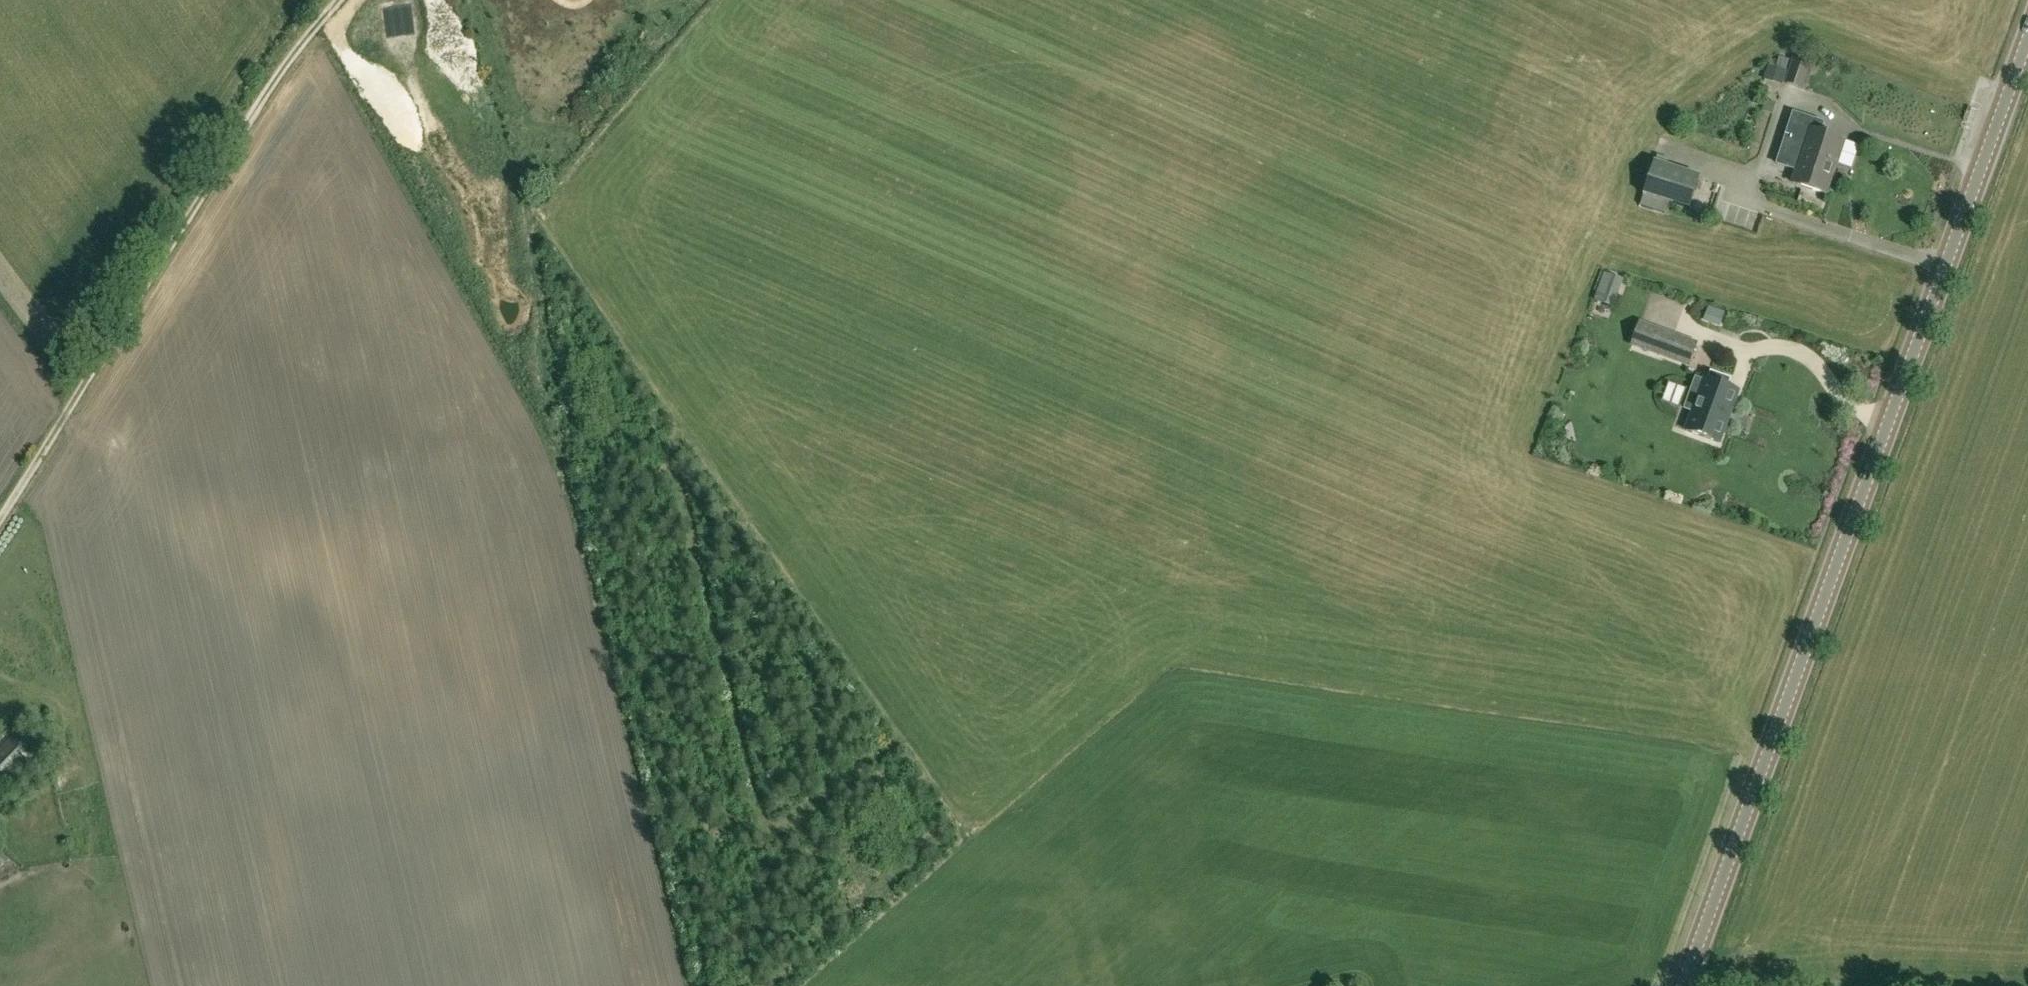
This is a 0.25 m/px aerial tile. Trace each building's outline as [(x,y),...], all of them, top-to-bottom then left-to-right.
[(1786,83),(1801,88),(1809,64),(1793,59),(1786,83)] [(1841,145),(1808,134),(1805,145),(1785,139),(1775,168),(1795,175),(1791,187),(1823,198),(1841,145)] [(1689,211),(1700,177),(1653,164),(1642,196),(1689,211)] [(1594,303),(1612,309),(1621,282),(1604,276),(1594,303)] [(1702,324),(1719,330),(1725,314),(1708,308),(1702,324)] [(1630,349),(1689,370),(1698,346),(1639,325),(1630,349)] [(1706,383),(1703,382),(1698,398),(1690,396),(1684,412),(1693,415),(1686,434),(1720,445),(1737,393),(1727,390),(1730,381),(1709,374),(1706,383)] [(36,753),(16,734),(0,751),(0,791),(36,753)]
